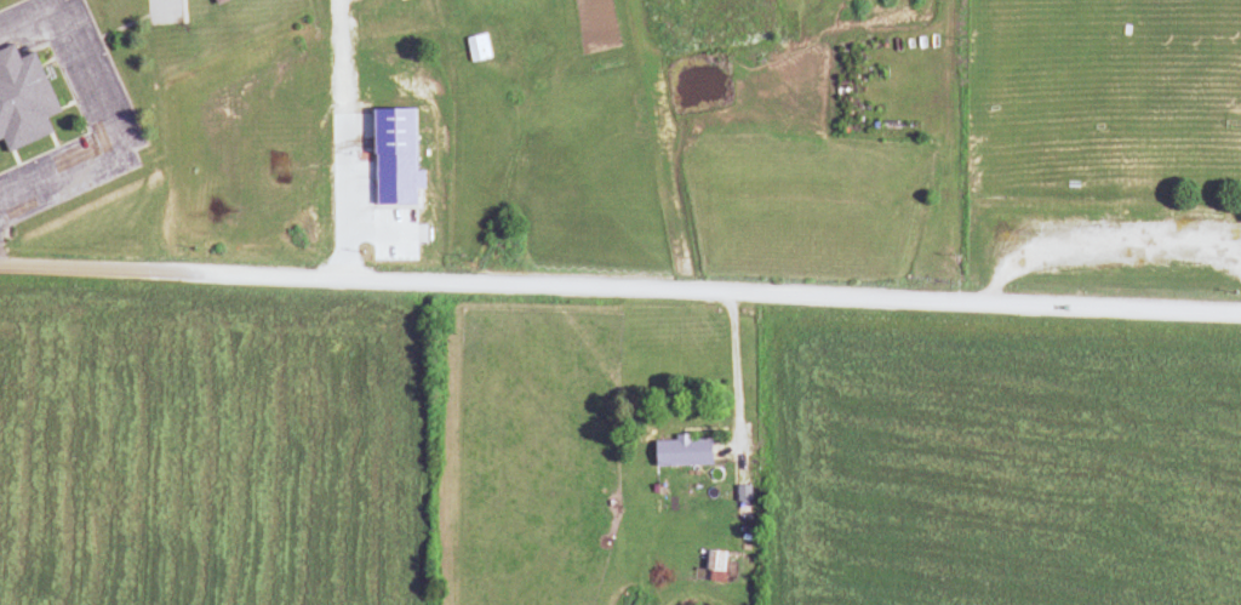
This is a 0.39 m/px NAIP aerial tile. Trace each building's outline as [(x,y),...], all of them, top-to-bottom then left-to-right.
[(461,39),(466,64),(487,60),(482,35),(461,39)] [(2,153),(47,135),(41,119),(54,114),(31,54),(14,61),(8,47),(0,50),(0,149),(2,153)] [(707,466),(707,438),(650,438),(650,466),(707,466)] [(700,572),(721,573),(722,552),(701,551),(700,572)]
